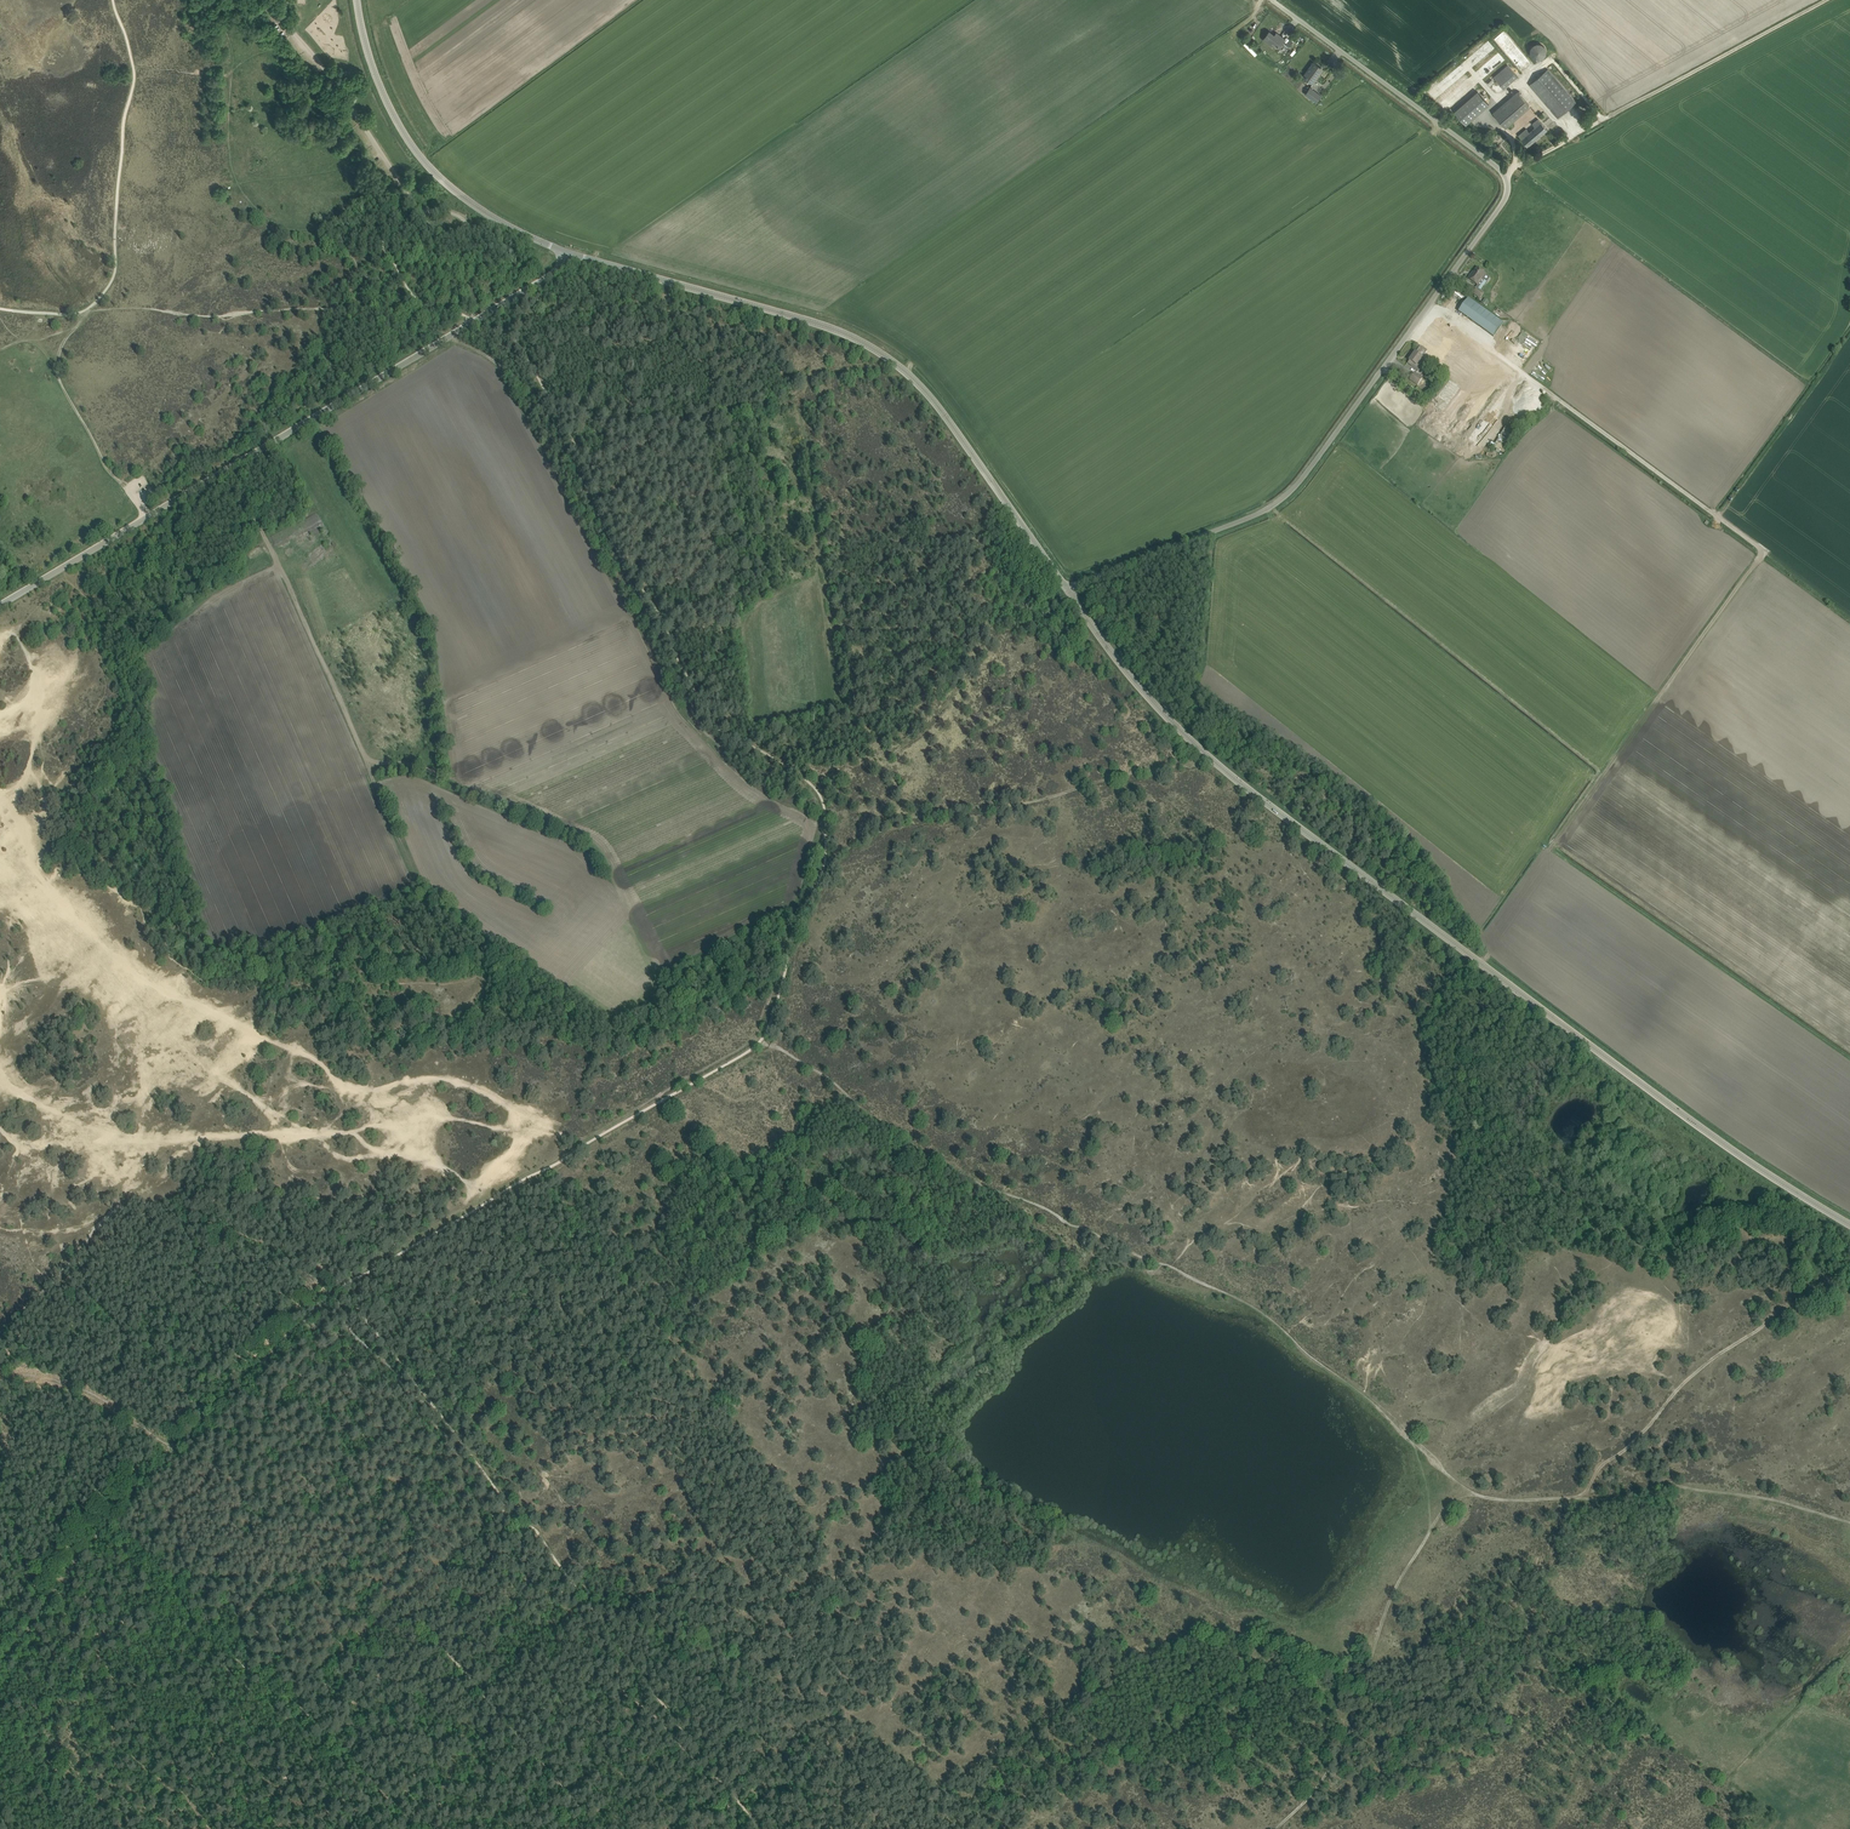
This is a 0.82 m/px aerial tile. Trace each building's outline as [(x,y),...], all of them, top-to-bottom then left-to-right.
[(1504,50),(1514,41),(1503,30),(1494,39),(1504,50)] [(1276,48),(1278,45),(1280,47),(1285,39),(1277,32),(1275,35),(1269,31),(1263,39),(1276,48)] [(1247,41),(1244,43),(1256,55),(1258,53),(1247,41)] [(1531,58),(1546,59),(1546,44),(1532,43),(1531,58)] [(1303,75),(1306,77),(1313,83),(1320,75),(1317,73),(1321,67),(1313,62),(1307,69),(1303,75)] [(1493,76),(1503,88),(1517,77),(1507,65),(1493,76)] [(1558,118),(1577,102),(1548,68),(1529,84),(1558,118)] [(1310,87),(1305,94),(1315,102),(1321,95),(1310,87)] [(1506,127),(1532,106),(1518,90),(1493,111),(1506,127)] [(1455,110),(1466,123),(1489,104),(1478,91),(1455,110)] [(1529,132),(1526,129),(1518,135),(1528,146),(1547,129),(1538,119),(1533,123),(1536,127),(1529,132)] [(1478,286),(1486,274),(1477,268),(1473,275),(1471,274),(1468,279),(1478,286)] [(1476,288),(1472,293),(1480,299),(1484,293),(1476,288)] [(1503,323),(1469,298),(1459,312),(1493,337),(1503,323)] [(1507,332),(1515,338),(1521,328),(1513,323),(1507,332)] [(1523,330),(1506,355),(1522,366),(1539,340),(1523,330)] [(1420,363),(1428,350),(1421,346),(1416,353),(1415,352),(1409,361),(1413,363),(1411,366),(1419,371),(1423,365),(1420,363)] [(1410,380),(1418,385),(1423,378),(1415,373),(1410,380)] [(1521,415),(1529,416),(1543,411),(1543,404),(1539,392),(1531,391),(1526,393),(1526,396),(1522,397),(1522,402),(1520,403),(1519,409),(1521,415)] [(1457,423),(1465,430),(1477,417),(1469,410),(1457,423)] [(1494,447),(1504,453),(1507,448),(1497,442),(1494,447)]
